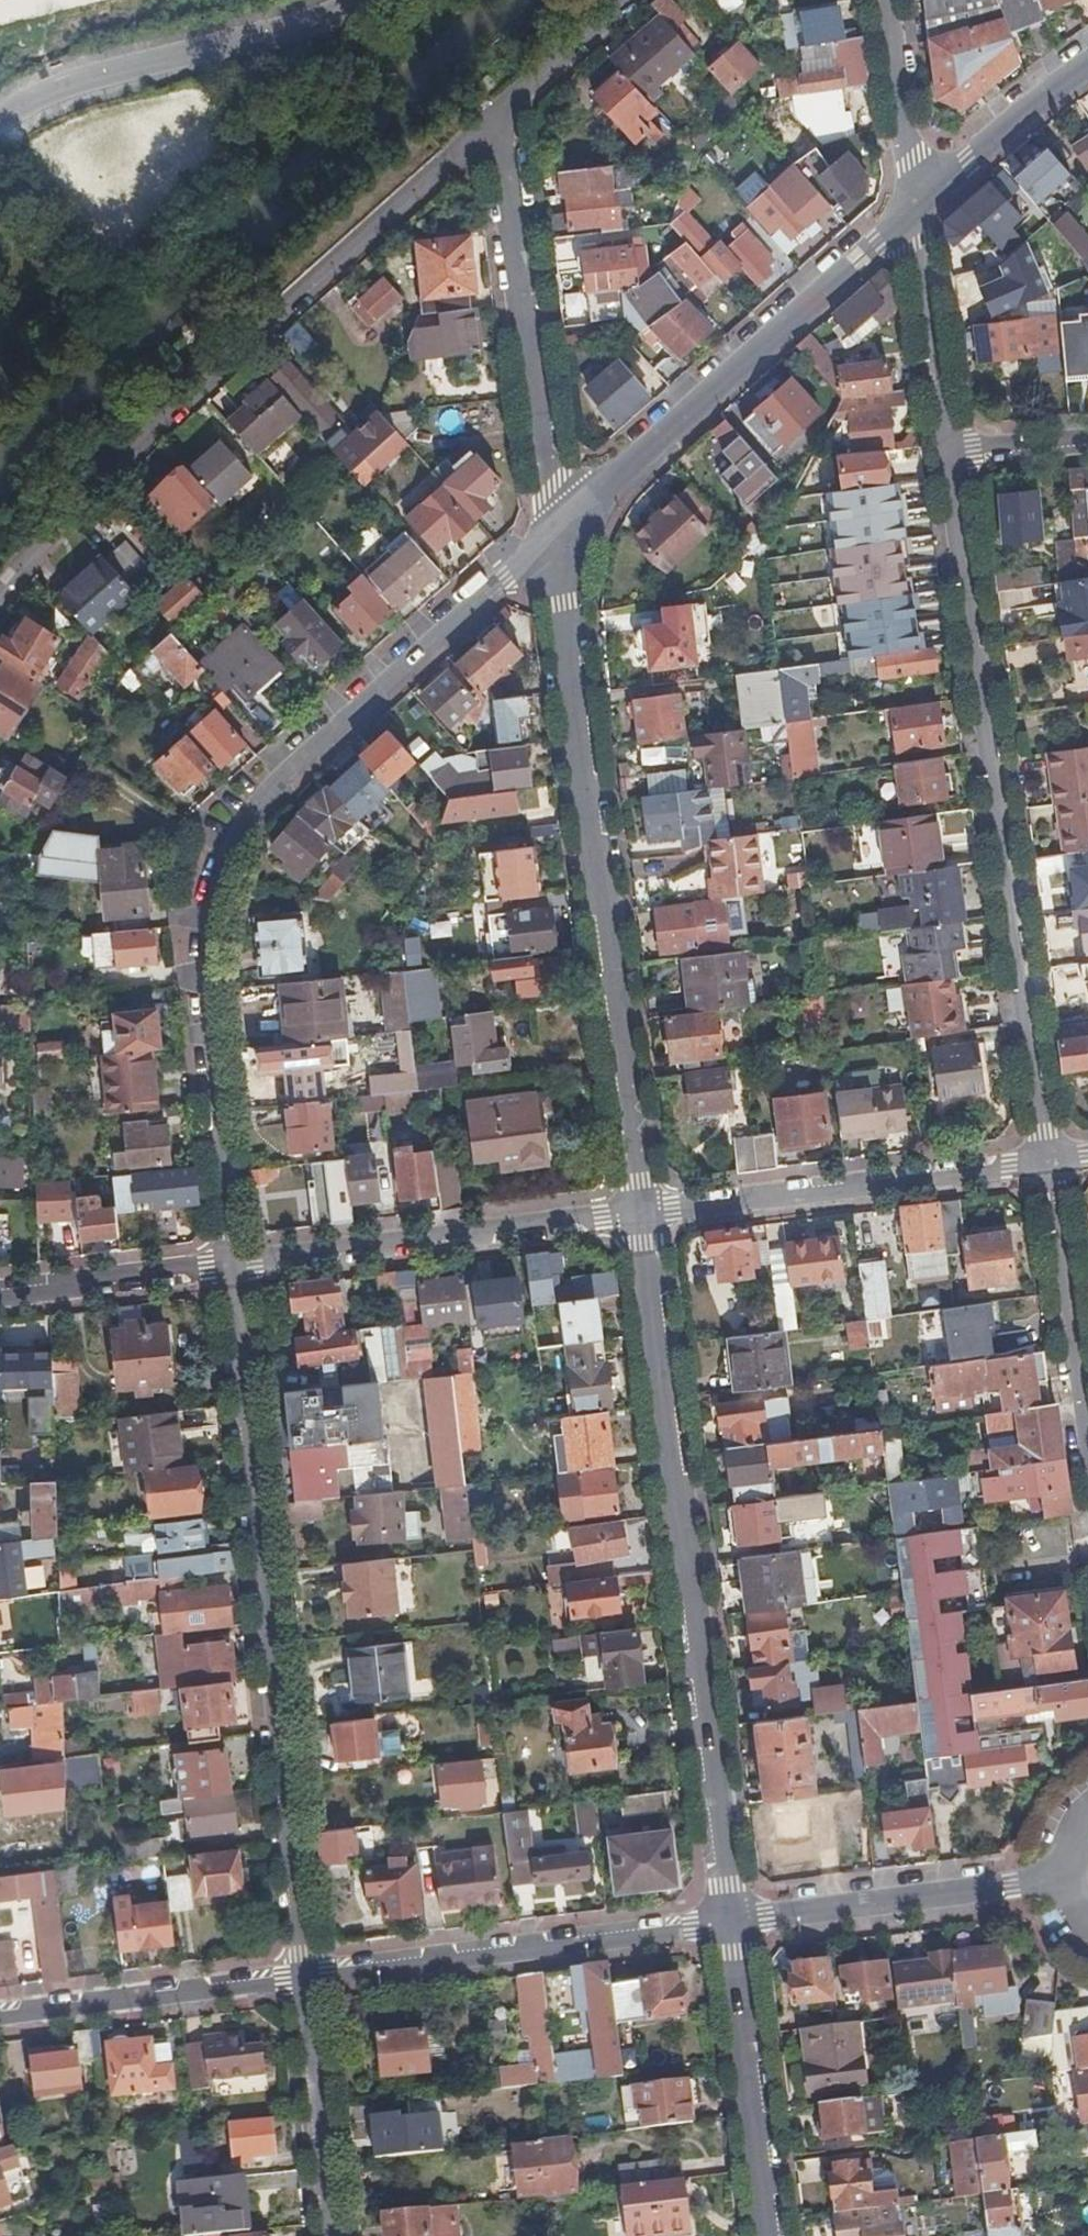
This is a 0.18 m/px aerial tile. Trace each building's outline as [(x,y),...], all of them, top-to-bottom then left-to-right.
[(668,0),(659,0),(652,6),(663,19),(674,32),(683,24),(687,20),(668,0)] [(999,0),(926,0),(941,100),(965,110),(1022,61),(1010,30),(999,0)] [(1039,0),(999,0),(1010,30),(1045,17),(1039,0)] [(1044,9),(1072,0),(1041,0),(1044,9)] [(843,40),(837,8),(804,13),(809,47),(796,49),(791,16),(782,17),(792,78),(795,97),(833,91),(860,88),(870,86),(867,62),(864,38),(843,40)] [(656,86),(693,52),(684,42),(674,32),(663,19),(614,63),(623,73),(651,104),(662,93),(656,86)] [(761,69),(738,44),(709,70),(732,96),(761,69)] [(638,116),(651,104),(623,73),(595,98),(637,145),(647,136),(655,145),(664,138),(650,122),(647,125),(638,116)] [(795,97),(792,78),(778,80),(782,99),(795,97)] [(862,106),(860,88),(833,91),(836,109),(862,106)] [(679,157),(696,155),(702,148),(696,141),(685,128),(682,130),(685,134),(681,137),(684,141),(679,157)] [(1071,148),(1085,170),(1087,169),(1087,138),(1071,148)] [(726,163),(707,142),(702,148),(696,155),(714,174),(726,163)] [(1039,207),(1073,176),(1047,147),(1013,177),(1039,207)] [(864,178),(867,177),(848,154),(831,169),(817,148),(794,165),(795,166),(830,205),(833,209),(841,202),(846,208),(864,194),(864,178)] [(614,205),(612,191),(609,166),(561,172),(564,197),(566,197),(571,230),(606,227),(607,234),(623,231),(619,205),(614,205)] [(814,220),(830,205),(795,166),(750,207),(767,226),(764,229),(787,255),(798,245),(794,239),(804,230),(810,237),(819,229),(814,220)] [(1022,219),(1007,201),(1020,190),(1004,172),(991,183),(959,211),(945,223),(947,237),(956,247),(968,236),(981,226),(986,231),(999,246),(993,252),(1003,262),(1025,243),(1011,228),(1022,219)] [(717,247),(687,214),(701,201),(686,184),(678,206),(671,225),(684,239),(685,237),(705,258),(702,260),(717,276),(723,283),(741,266),(759,286),(773,273),(768,267),(776,261),(749,231),(748,232),(742,226),(732,235),(737,241),(727,251),(720,243),(717,247)] [(1064,214),(1053,224),(1082,258),(1087,273),(1087,240),(1064,214)] [(469,292),(466,264),(473,263),(470,238),(419,245),(423,277),(425,277),(427,296),(422,297),(424,315),(471,308),(469,292)] [(647,273),(643,238),(604,244),(605,250),(584,253),(589,295),(639,288),(652,278),(647,273)] [(675,260),(692,248),(687,243),(670,256),(674,261),(675,260)] [(717,276),(702,260),(692,248),(675,260),(699,290),(717,276)] [(901,309),(897,277),(883,272),(834,316),(851,335),(874,315),(883,325),(901,309)] [(681,302),(659,273),(652,278),(639,288),(589,295),(592,322),(626,318),(643,331),(681,302)] [(713,329),(696,311),(700,307),(698,304),(723,283),(717,276),(699,290),(681,302),(643,331),(628,342),(654,370),(675,351),(681,357),(713,329)] [(1063,288),(1058,277),(1037,286),(1042,297),(1058,290),(1063,288)] [(403,297),(386,278),(353,307),(371,326),(403,297)] [(1084,329),(1080,281),(1063,288),(1058,290),(1061,316),(1062,331),(1084,329)] [(480,350),(476,308),(471,308),(424,315),(418,315),(409,340),(412,359),(480,350)] [(980,363),(1064,352),(1062,331),(1061,316),(977,328),(980,363)] [(1063,333),(1067,368),(1087,367),(1087,368),(1087,331),(1063,333)] [(894,392),(890,361),(841,368),(810,335),(796,347),(845,399),(894,392)] [(649,396),(620,363),(618,365),(596,383),(589,390),(603,406),(600,409),(615,426),(649,396)] [(369,457),(351,438),(341,427),(345,424),(299,374),(283,388),(328,439),(325,441),(343,463),(352,472),(369,457)] [(280,437),(303,416),(270,380),(245,402),(248,406),(229,424),(258,456),(280,437)] [(814,427),(810,421),(820,412),(791,380),(744,422),(773,454),(805,426),(810,431),(814,427)] [(894,449),(891,406),(905,406),(903,391),(894,392),(845,399),(839,411),(851,410),(851,419),(843,419),(844,431),(852,431),(853,453),(883,450),(894,449)] [(369,457),(398,431),(393,426),(383,414),(374,404),(369,409),(375,416),(351,438),(369,457)] [(411,410),(383,414),(393,426),(413,422),(411,410)] [(780,478),(727,421),(714,432),(728,447),(723,452),(735,464),(723,476),(750,505),(780,478)] [(220,505),(252,476),(221,441),(189,471),(217,502),(220,505)] [(888,484),(883,450),(853,453),(841,454),(846,489),(888,484)] [(448,459),(434,471),(475,518),(490,505),(483,497),(500,482),(476,456),(459,471),(448,459)] [(182,536),(217,502),(189,471),(186,467),(150,501),(182,536)] [(1070,471),(1076,540),(1087,538),(1087,469),(1070,471)] [(917,523),(912,485),(880,489),(885,528),(917,523)] [(455,541),(475,523),(443,488),(410,517),(438,548),(451,537),(455,541)] [(849,547),(842,490),(814,493),(816,510),(805,511),(808,532),(804,532),(807,553),(840,549),(849,547)] [(1043,520),(1042,510),(1029,511),(1028,494),(1002,496),(1006,542),(1045,538),(1043,520)] [(709,532),(677,498),(651,522),(682,557),(709,532)] [(682,557),(651,522),(637,536),(668,570),(682,557)] [(769,542),(752,523),(738,535),(744,542),(752,551),(759,559),(769,542)] [(440,570),(406,532),(387,549),(391,554),(366,577),(392,606),(406,593),(409,597),(440,570)] [(1080,580),(1076,540),(1058,542),(1062,583),(1080,580)] [(739,562),(752,551),(744,542),(731,553),(739,562)] [(902,585),(896,542),(849,547),(840,549),(846,593),(902,585)] [(131,588),(151,570),(126,543),(106,560),(131,588)] [(90,633),(135,593),(131,588),(106,560),(103,556),(57,596),(90,633)] [(1043,585),(1041,569),(995,575),(997,592),(1043,585)] [(395,609),(392,606),(366,577),(363,574),(354,582),(359,588),(337,608),(363,637),(395,609)] [(174,622),(204,595),(187,577),(157,604),(169,617),(163,623),(171,633),(177,627),(174,622)] [(1080,580),(1062,583),(1065,602),(1067,613),(1060,615),(1063,638),(1087,634),(1087,579),(1080,580)] [(342,641),(290,583),(280,591),(279,598),(291,611),(278,624),(290,637),(306,654),(316,665),(342,641)] [(934,642),(928,598),(893,603),(896,623),(893,624),(892,620),(885,622),(883,616),(872,618),(876,655),(899,652),(898,647),(934,642)] [(709,642),(704,604),(665,609),(667,626),(647,628),(642,630),(639,635),(639,640),(642,646),(646,649),(649,650),(651,668),(696,662),(694,644),(709,642)] [(799,665),(792,610),(772,613),(780,668),(799,665)] [(58,638),(26,618),(12,640),(4,635),(0,642),(0,657),(5,660),(39,682),(42,677),(37,673),(58,638)] [(487,686),(522,654),(495,623),(479,637),(483,641),(456,664),(477,688),(488,699),(494,699),(528,695),(527,688),(492,693),(487,686)] [(281,664),(245,626),(201,665),(203,668),(221,689),(232,679),(246,695),(281,664)] [(201,665),(171,633),(152,649),(184,685),(203,668),(201,665)] [(80,695),(108,653),(92,635),(61,683),(80,695)] [(306,654),(290,637),(284,642),(300,659),(306,654)] [(939,671),(935,647),(899,652),(876,655),(852,658),(854,676),(881,673),(882,679),(939,671)] [(42,684),(39,682),(5,660),(0,668),(0,735),(7,739),(42,684)] [(810,719),(805,683),(826,680),(824,662),(799,665),(780,668),(787,723),(810,719)] [(787,723),(780,668),(740,673),(748,728),(787,723)] [(142,682),(130,669),(126,672),(121,681),(131,692),(142,682)] [(488,699),(477,688),(470,692),(455,675),(442,687),(437,682),(424,694),(452,724),(467,710),(478,722),(488,699)] [(688,736),(682,694),(634,700),(639,742),(688,736)] [(519,716),(530,714),(528,695),(494,699),(500,742),(522,739),(519,716)] [(945,743),(939,702),(886,709),(887,716),(894,715),(899,750),(945,743)] [(245,744),(216,712),(190,735),(219,768),(245,744)] [(812,732),(810,719),(787,723),(789,735),(812,732)] [(470,740),(459,729),(451,735),(466,752),(470,740)] [(749,783),(741,729),(697,735),(700,756),(705,756),(709,789),(723,787),(749,783)] [(386,784),(414,759),(390,731),(362,757),(386,784)] [(213,769),(185,737),(156,763),(185,795),(213,769)] [(531,788),(525,744),(486,750),(477,751),(479,772),(458,775),(449,766),(433,780),(443,791),(449,798),(516,790),(531,788)] [(1050,754),(1056,805),(1060,805),(1087,801),(1087,749),(1050,754)] [(114,771),(82,750),(72,769),(102,789),(114,771)] [(68,777),(28,752),(19,768),(8,763),(4,770),(0,777),(0,787),(6,790),(0,800),(0,807),(24,819),(32,804),(29,802),(32,796),(51,807),(68,777)] [(817,774),(815,755),(792,758),(795,777),(817,774)] [(358,818),(390,789),(386,784),(362,757),(329,786),(358,818)] [(948,797),(942,757),(898,763),(903,803),(948,797)] [(344,851),(368,826),(358,818),(329,786),(300,814),(331,840),(344,851)] [(712,824),(707,789),(643,798),(649,843),(683,838),(682,829),(712,824)] [(519,811),(516,790),(449,798),(441,821),(484,816),(484,815),(519,811)] [(441,821),(449,798),(443,791),(428,817),(414,802),(407,807),(435,839),(441,821)] [(1060,805),(1065,853),(1074,852),(1087,851),(1087,850),(1087,801),(1060,805)] [(301,877),(331,840),(300,814),(273,847),(289,859),(285,865),(301,877)] [(934,814),(881,821),(888,876),(900,874),(942,869),(934,814)] [(99,847),(99,837),(52,832),(39,856),(144,868),(142,844),(99,847)] [(763,893),(757,834),(714,840),(710,841),(711,845),(714,876),(715,884),(709,885),(711,900),(723,898),(763,893)] [(541,894),(536,847),(496,851),(497,853),(490,854),(492,864),(497,864),(500,882),(516,879),(518,897),(541,894)] [(24,869),(24,855),(10,854),(9,870),(24,869)] [(331,899),(360,865),(347,854),(332,871),(335,873),(316,897),(331,899)] [(151,928),(144,868),(39,856),(24,855),(24,869),(25,873),(102,883),(107,933),(151,928)] [(424,871),(418,866),(414,872),(422,879),(424,871)] [(966,920),(959,866),(942,869),(900,874),(903,897),(910,896),(912,909),(879,913),(882,932),(909,928),(961,921),(966,920)] [(809,886),(807,872),(788,875),(789,889),(809,886)] [(1064,903),(1060,880),(1038,883),(1042,907),(1064,903)] [(425,907),(425,894),(417,894),(412,908),(425,907)] [(728,946),(723,898),(711,900),(693,902),(694,904),(656,909),(663,954),(728,946)] [(556,949),(551,908),(536,910),(530,910),(509,913),(510,924),(491,926),(495,958),(516,956),(516,954),(556,949)] [(299,916),(257,920),(262,973),(305,969),(299,916)] [(440,920),(418,922),(420,946),(442,945),(440,920)] [(965,948),(961,921),(909,928),(912,954),(907,955),(910,983),(951,977),(958,977),(953,949),(965,948)] [(156,963),(152,928),(151,928),(107,933),(92,934),(95,969),(156,963)] [(737,1007),(733,981),(747,979),(742,951),(684,959),(691,1013),(693,1013),(716,1009),(737,1007)] [(558,974),(556,959),(535,961),(534,954),(516,956),(495,958),(494,958),(495,978),(518,976),(521,995),(559,991),(558,981),(560,980),(559,975),(558,974)] [(440,1018),(434,966),(405,969),(410,1021),(424,1019),(440,1018)] [(410,1021),(405,969),(383,971),(389,1033),(411,1030),(410,1021)] [(348,1037),(341,975),(323,978),(281,982),(287,1044),(303,1042),(344,1038),(348,1037)] [(965,1030),(961,1007),(956,1008),(954,994),(951,977),(910,983),(903,984),(907,1010),(910,1010),(913,1037),(916,1037),(965,1030)] [(828,1024),(824,994),(803,998),(807,1027),(828,1024)] [(30,1008),(0,1007),(0,1032),(31,1033),(30,1008)] [(721,1054),(716,1009),(693,1013),(693,1014),(668,1018),(673,1061),(721,1054)] [(150,1050),(160,1049),(156,1011),(115,1015),(117,1031),(103,1033),(105,1055),(119,1053),(150,1050)] [(497,1049),(492,1011),(469,1014),(470,1026),(452,1028),(456,1062),(475,1060),(477,1071),(510,1067),(508,1049),(497,1049)] [(425,1031),(424,1019),(410,1021),(411,1030),(412,1033),(425,1031)] [(1081,1038),(1080,1029),(1060,1032),(1065,1071),(1087,1067),(1087,1037),(1081,1038)] [(416,1074),(412,1033),(411,1030),(389,1033),(360,1036),(362,1051),(399,1047),(402,1074),(370,1078),(372,1095),(385,1094),(417,1090),(416,1074)] [(347,1079),(344,1038),(303,1042),(308,1084),(347,1079)] [(988,1091),(981,1042),(933,1049),(941,1098),(960,1095),(960,1093),(966,1092),(967,1094),(988,1091)] [(41,1058),(65,1059),(66,1044),(41,1043),(41,1058)] [(155,1109),(150,1050),(119,1053),(105,1055),(104,1055),(109,1114),(113,1114),(155,1109)] [(457,1085),(455,1069),(416,1074),(417,1090),(425,1089),(439,1088),(457,1085)] [(733,1106),(728,1069),(688,1075),(693,1112),(733,1106)] [(910,1129),(904,1085),(837,1095),(843,1139),(910,1129)] [(440,1099),(439,1088),(425,1089),(427,1101),(440,1099)] [(427,1101),(425,1089),(417,1090),(385,1094),(387,1112),(428,1108),(427,1101)] [(546,1149),(541,1113),(537,1093),(470,1103),(474,1133),(473,1134),(476,1158),(502,1155),(544,1149),(546,1149)] [(830,1138),(824,1093),(776,1099),(780,1134),(755,1137),(760,1170),(779,1168),(776,1144),(781,1144),(813,1140),(830,1138)] [(332,1147),(327,1100),(287,1105),(292,1152),(332,1147)] [(169,1163),(166,1125),(145,1127),(145,1123),(124,1125),(127,1153),(106,1155),(108,1171),(169,1163)] [(760,1170),(755,1137),(736,1139),(740,1173),(760,1170)] [(437,1183),(433,1152),(414,1154),(413,1147),(396,1149),(402,1199),(439,1194),(437,1183)] [(377,1185),(374,1156),(346,1159),(351,1203),(370,1200),(369,1186),(377,1185)] [(24,1157),(0,1157),(0,1186),(24,1186),(24,1157)] [(351,1203),(346,1159),(325,1161),(326,1170),(333,1225),(353,1222),(351,1203)] [(199,1203),(194,1166),(129,1173),(131,1188),(132,1193),(155,1191),(157,1208),(199,1203)] [(280,1177),(279,1166),(250,1170),(251,1184),(265,1182),(280,1177)] [(455,1197),(453,1180),(437,1183),(439,1194),(441,1212),(462,1209),(461,1197),(455,1197)] [(71,1217),(70,1192),(53,1195),(53,1181),(36,1183),(37,1199),(38,1219),(71,1217)] [(965,1232),(960,1200),(941,1203),(948,1255),(960,1253),(958,1233),(965,1232)] [(911,1275),(950,1270),(948,1255),(941,1203),(902,1207),(911,1275)] [(119,1235),(115,1206),(77,1211),(80,1240),(119,1235)] [(750,1241),(748,1227),(708,1232),(711,1255),(717,1254),(720,1280),(755,1276),(754,1265),(759,1265),(756,1241),(750,1241)] [(1009,1232),(965,1238),(971,1286),(1016,1279),(1009,1232)] [(840,1238),(786,1245),(792,1286),(845,1278),(840,1238)] [(555,1268),(553,1251),(527,1255),(534,1305),(553,1303),(552,1293),(553,1293),(550,1269),(555,1268)] [(881,1261),(861,1264),(868,1320),(889,1317),(881,1261)] [(397,1272),(378,1274),(382,1303),(401,1301),(397,1272)] [(586,1278),(588,1298),(596,1297),(620,1294),(618,1274),(586,1278)] [(429,1326),(470,1321),(464,1277),(421,1283),(426,1327),(429,1326)] [(345,1333),(339,1279),(292,1285),(294,1310),(306,1308),(310,1339),(345,1333)] [(518,1279),(476,1284),(481,1326),(524,1320),(518,1279)] [(588,1298),(564,1301),(569,1343),(601,1340),(596,1297),(588,1298)] [(1003,1349),(998,1300),(947,1306),(952,1355),(1003,1349)] [(173,1384),(169,1346),(167,1319),(144,1322),(144,1315),(128,1317),(128,1323),(114,1324),(121,1389),(173,1384)] [(867,1358),(873,1358),(868,1320),(848,1322),(852,1350),(865,1349),(867,1358)] [(310,1339),(298,1341),(301,1365),(321,1362),(322,1370),(335,1368),(334,1360),(361,1356),(359,1337),(375,1335),(382,1383),(411,1380),(408,1361),(404,1329),(404,1325),(345,1333),(310,1339)] [(792,1384),(785,1330),(782,1331),(731,1337),(738,1392),(792,1384)] [(542,1364),(543,1372),(572,1369),(577,1409),(613,1404),(605,1339),(601,1340),(569,1343),(539,1347),(542,1364)] [(522,1349),(524,1366),(542,1364),(539,1347),(522,1349)] [(460,1351),(463,1374),(469,1373),(476,1372),(473,1349),(460,1351)] [(52,1351),(0,1354),(0,1389),(45,1387),(45,1396),(29,1397),(30,1435),(55,1433),(54,1426),(53,1387),(53,1367),(52,1351)] [(1003,1386),(1006,1411),(1052,1405),(1048,1378),(1044,1352),(987,1360),(987,1358),(931,1366),(936,1396),(943,1395),(971,1391),(1003,1386)] [(435,1377),(432,1358),(408,1361),(411,1380),(425,1378),(431,1378),(435,1377)] [(79,1416),(78,1372),(59,1373),(59,1367),(53,1367),(53,1387),(54,1417),(79,1416)] [(454,1375),(463,1452),(480,1449),(478,1428),(475,1428),(469,1373),(463,1374),(454,1375)] [(463,1452),(454,1375),(435,1377),(431,1378),(443,1487),(445,1487),(467,1485),(463,1452)] [(355,1468),(357,1497),(394,1493),(389,1447),(386,1447),(380,1383),(344,1387),(345,1404),(325,1406),(323,1389),(286,1392),(297,1503),(326,1500),(340,1498),(337,1469),(355,1468)] [(728,1449),(770,1443),(763,1399),(719,1405),(722,1424),(725,1424),(728,1449)] [(1062,1436),(1058,1404),(1052,1405),(1006,1411),(987,1414),(989,1432),(1015,1429),(1016,1434),(1021,1434),(1023,1445),(992,1450),(993,1457),(967,1461),(968,1472),(1002,1467),(1065,1458),(1062,1436)] [(183,1465),(176,1411),(138,1416),(123,1417),(124,1429),(130,1472),(147,1470),(183,1465)] [(615,1466),(607,1411),(564,1417),(565,1419),(555,1421),(557,1437),(567,1436),(571,1471),(615,1466)] [(859,1425),(860,1432),(883,1429),(881,1418),(865,1420),(865,1424),(859,1425)] [(130,1472),(124,1429),(109,1431),(114,1474),(130,1472)] [(799,1462),(886,1451),(883,1431),(883,1429),(860,1432),(770,1443),(728,1449),(732,1483),(734,1484),(737,1504),(776,1498),(772,1466),(777,1465),(780,1467),(796,1466),(799,1462)] [(897,1430),(883,1431),(886,1451),(888,1465),(902,1464),(897,1430)] [(1065,1458),(1002,1467),(1004,1476),(984,1479),(987,1500),(1042,1493),(1045,1517),(1073,1513),(1069,1485),(1065,1458)] [(183,1465),(147,1470),(153,1515),(200,1509),(195,1464),(183,1465)] [(621,1512),(615,1466),(571,1471),(561,1472),(566,1520),(621,1512)] [(942,1478),(892,1484),(894,1501),(912,1499),(913,1509),(945,1505),(942,1478)] [(36,1524),(37,1539),(47,1538),(58,1536),(56,1482),(35,1482),(36,1510),(25,1510),(25,1524),(36,1524)] [(484,1538),(486,1538),(484,1523),(486,1523),(482,1483),(467,1485),(473,1539),(484,1538)] [(467,1485),(445,1487),(452,1541),(473,1539),(467,1485)] [(394,1493),(357,1497),(358,1510),(354,1511),(356,1536),(361,1536),(362,1543),(405,1539),(402,1492),(394,1493)] [(828,1515),(825,1492),(776,1498),(737,1504),(735,1504),(735,1507),(731,1508),(735,1542),(741,1541),(741,1543),(781,1537),(779,1522),(791,1520),(828,1515)] [(285,1504),(287,1519),(328,1515),(326,1500),(297,1503),(285,1504)] [(207,1545),(204,1518),(173,1522),(175,1537),(166,1538),(167,1550),(207,1545)] [(622,1520),(573,1526),(576,1544),(581,1544),(583,1559),(610,1556),(627,1554),(623,1520),(622,1520)] [(817,1527),(820,1548),(852,1543),(849,1523),(817,1527)] [(962,1612),(989,1608),(989,1607),(979,1526),(897,1537),(904,1592),(912,1647),(916,1680),(919,1701),(923,1730),(926,1758),(967,1752),(980,1750),(973,1691),(962,1612)] [(27,1596),(23,1559),(55,1555),(53,1542),(48,1543),(47,1538),(37,1539),(0,1544),(0,1599),(27,1596)] [(474,1550),(474,1551),(486,1549),(484,1538),(473,1539),(474,1550)] [(188,1556),(190,1576),(237,1570),(235,1551),(188,1556)] [(749,1612),(804,1605),(798,1551),(741,1558),(749,1612)] [(393,1559),(343,1564),(346,1583),(342,1583),(344,1602),(347,1601),(349,1619),(399,1613),(393,1559)] [(60,1565),(62,1585),(78,1583),(77,1564),(60,1565)] [(570,1573),(569,1565),(547,1568),(549,1585),(578,1581),(577,1573),(572,1573),(570,1573)] [(59,1592),(61,1607),(163,1595),(168,1633),(194,1630),(193,1627),(231,1621),(229,1603),(217,1605),(215,1589),(185,1593),(183,1576),(59,1592)] [(570,1584),(574,1617),(620,1612),(616,1578),(570,1584)] [(992,1625),(1000,1687),(1000,1689),(1079,1679),(1065,1591),(1009,1599),(1010,1604),(1010,1606),(989,1608),(992,1625)] [(59,1592),(33,1595),(36,1614),(21,1616),(24,1651),(62,1646),(58,1617),(61,1617),(61,1607),(59,1592)] [(750,1614),(757,1666),(794,1662),(791,1643),(790,1643),(788,1632),(786,1618),(786,1610),(750,1614)] [(604,1654),(608,1688),(642,1684),(636,1629),(554,1640),(556,1652),(584,1649),(585,1657),(604,1654)] [(182,1632),(157,1635),(164,1689),(183,1687),(231,1681),(248,1679),(247,1664),(235,1666),(232,1641),(185,1647),(182,1632)] [(337,1684),(339,1704),(405,1696),(400,1645),(345,1651),(348,1682),(337,1684)] [(812,1672),(810,1659),(794,1662),(757,1666),(752,1667),(755,1685),(765,1684),(769,1708),(800,1703),(799,1700),(817,1698),(819,1714),(848,1710),(845,1686),(822,1689),(819,1671),(812,1672)] [(34,1682),(37,1706),(50,1704),(50,1702),(103,1696),(100,1673),(34,1682)] [(1079,1679),(1000,1689),(1000,1687),(990,1689),(973,1691),(980,1750),(1023,1744),(1035,1742),(1041,1741),(1042,1742),(1061,1741),(1059,1717),(1087,1714),(1087,1677),(1079,1679)] [(18,1679),(1,1681),(5,1710),(27,1707),(25,1683),(18,1679)] [(231,1681),(183,1687),(190,1741),(220,1737),(219,1721),(236,1719),(231,1681)] [(157,1712),(155,1691),(142,1692),(143,1695),(129,1697),(131,1715),(157,1712)] [(587,1699),(554,1703),(556,1723),(564,1722),(571,1771),(619,1765),(614,1722),(600,1724),(598,1715),(590,1716),(587,1699)] [(858,1709),(865,1766),(884,1763),(881,1735),(923,1730),(919,1701),(905,1702),(858,1709)] [(37,1706),(33,1706),(36,1760),(65,1757),(64,1702),(50,1704),(37,1706)] [(768,1801),(817,1795),(807,1716),(758,1722),(768,1801)] [(334,1722),(338,1761),(379,1757),(375,1718),(334,1722)] [(489,1744),(496,1744),(494,1722),(481,1723),(483,1740),(489,1739),(489,1744)] [(1027,1771),(1026,1763),(1049,1760),(1045,1754),(1035,1742),(1023,1744),(1024,1747),(968,1755),(967,1752),(926,1758),(929,1778),(930,1788),(940,1787),(941,1793),(954,1802),(962,1791),(961,1784),(991,1780),(990,1776),(1027,1771)] [(177,1781),(179,1798),(232,1791),(226,1748),(175,1755),(176,1768),(180,1772),(180,1778),(177,1781)] [(65,1762),(66,1791),(103,1786),(98,1753),(65,1757),(65,1762)] [(481,1758),(439,1763),(444,1804),(459,1802),(460,1809),(477,1807),(477,1801),(485,1800),(481,1758)] [(4,1770),(8,1798),(57,1792),(66,1791),(65,1762),(4,1770)] [(930,1788),(929,1778),(907,1780),(910,1803),(910,1810),(885,1813),(889,1843),(912,1840),(913,1846),(937,1843),(930,1788)] [(66,1791),(57,1792),(57,1803),(67,1803),(66,1791)] [(179,1798),(160,1800),(162,1814),(187,1811),(188,1820),(179,1822),(181,1840),(207,1836),(208,1839),(219,1838),(218,1833),(237,1830),(232,1791),(179,1798)] [(598,1835),(598,1837),(609,1836),(616,1891),(666,1886),(677,1873),(671,1829),(635,1833),(633,1815),(668,1810),(665,1791),(594,1800),(598,1835)] [(834,1793),(818,1795),(822,1820),(837,1817),(835,1803),(834,1793)] [(594,1800),(575,1803),(579,1836),(598,1835),(594,1800)] [(808,1805),(774,1809),(782,1865),(820,1860),(817,1837),(812,1837),(808,1805)] [(533,1859),(531,1848),(526,1808),(504,1811),(515,1895),(536,1892),(534,1881),(591,1873),(588,1852),(563,1855),(533,1859)] [(346,1854),(358,1852),(355,1827),(319,1832),(322,1864),(347,1861),(346,1854)] [(136,1840),(138,1858),(164,1855),(167,1854),(165,1836),(136,1840)] [(474,1858),(437,1863),(442,1908),(501,1900),(495,1844),(472,1847),(474,1858)] [(191,1855),(197,1892),(243,1887),(238,1849),(191,1855)] [(405,1855),(388,1857),(389,1865),(367,1868),(369,1893),(382,1891),(385,1916),(420,1912),(414,1862),(407,1863),(405,1855)] [(155,1877),(150,1877),(151,1885),(167,1883),(166,1876),(164,1858),(152,1860),(155,1877)] [(322,1864),(324,1881),(350,1879),(349,1861),(347,1861),(322,1864)] [(55,1869),(58,1893),(80,1890),(78,1865),(69,1867),(55,1869)] [(47,1980),(69,1977),(68,1969),(66,1952),(58,1893),(55,1869),(0,1876),(0,1902),(4,1902),(3,1898),(35,1894),(47,1980)] [(189,1873),(166,1876),(167,1883),(171,1909),(193,1906),(189,1873)] [(585,1892),(583,1878),(561,1881),(563,1895),(585,1892)] [(13,1922),(9,1907),(0,1910),(0,1926),(13,1922)] [(140,1926),(118,1928),(123,1970),(145,1968),(140,1926)] [(966,2048),(980,2046),(976,2016),(973,2017),(972,2007),(984,2005),(986,2017),(1021,2013),(1017,1987),(1008,1988),(1003,1947),(953,1954),(959,2001),(960,2011),(966,2048)] [(83,1949),(66,1952),(68,1969),(86,1967),(83,1949)] [(953,1954),(953,1952),(931,1955),(932,1961),(895,1966),(900,2008),(959,2001),(953,1954)] [(834,1999),(829,1961),(795,1965),(797,1977),(792,1978),(795,2005),(834,1999)] [(893,1997),(888,1962),(842,1968),(845,1992),(850,1991),(851,1998),(863,1996),(864,2001),(893,1997)] [(616,2022),(610,1983),(608,1963),(585,1966),(600,2076),(622,2073),(618,2042),(616,2022)] [(7,1970),(0,1971),(0,1986),(8,1985),(7,1970)] [(502,2067),(505,2088),(534,2084),(558,2081),(545,1971),(520,1975),(527,2034),(532,2034),(534,2049),(536,2064),(522,2065),(502,2067)] [(676,1973),(610,1983),(616,2022),(687,2011),(683,1984),(678,1985),(676,1973)] [(1057,2013),(1057,2006),(1028,2002),(1024,2040),(1054,2036),(1057,2013)] [(1087,2032),(1087,2009),(1057,2013),(1054,2036),(1057,2042),(1077,2039),(1076,2034),(1087,2032)] [(867,2084),(859,2021),(857,2022),(840,2024),(807,2028),(812,2066),(808,2066),(811,2091),(867,2084)] [(379,2035),(383,2076),(429,2071),(428,2056),(444,2054),(441,2022),(423,2024),(424,2030),(379,2035)] [(91,2029),(72,2032),(74,2046),(32,2051),(38,2095),(81,2090),(77,2063),(94,2061),(91,2029)] [(189,2069),(192,2090),(210,2087),(209,2079),(265,2072),(262,2044),(246,2045),(244,2031),(222,2033),(222,2035),(203,2038),(204,2041),(186,2043),(189,2069)] [(1076,2034),(1077,2039),(1057,2042),(1054,2036),(1052,2074),(1057,2073),(1063,2072),(1079,2070),(1087,2069),(1087,2032),(1076,2034)] [(109,2044),(114,2093),(173,2086),(168,2043),(151,2046),(150,2039),(109,2044)] [(1086,2125),(1087,2125),(1087,2069),(1079,2070),(1086,2125)] [(627,2128),(693,2120),(688,2079),(628,2086),(630,2106),(624,2107),(627,2128)] [(371,2115),(375,2157),(451,2148),(447,2111),(440,2112),(438,2095),(407,2099),(409,2116),(401,2117),(400,2112),(371,2115)] [(862,2098),(822,2103),(827,2139),(867,2134),(862,2098)] [(88,2107),(90,2120),(100,2117),(99,2104),(88,2107)] [(276,2153),(272,2116),(230,2121),(235,2158),(276,2153)] [(981,2121),(983,2140),(1007,2137),(1004,2118),(981,2121)] [(198,2162),(194,2124),(175,2126),(177,2136),(181,2141),(184,2164),(198,2162)] [(984,2195),(1009,2191),(1004,2155),(1039,2150),(1037,2132),(1007,2137),(983,2140),(977,2141),(984,2195)] [(515,2141),(521,2195),(546,2193),(576,2189),(570,2135),(540,2138),(515,2141)] [(953,2191),(954,2198),(973,2196),(984,2195),(977,2141),(953,2143),(959,2190),(953,2191)] [(13,2145),(7,2147),(0,2150),(0,2207),(11,2204),(5,2184),(23,2179),(13,2145)] [(895,2206),(899,2205),(897,2191),(873,2194),(870,2173),(875,2172),(872,2160),(835,2165),(837,2175),(831,2176),(836,2213),(895,2206)] [(630,2170),(631,2183),(685,2177),(683,2164),(630,2170)] [(873,2194),(897,2191),(894,2169),(875,2172),(870,2173),(873,2194)] [(186,2235),(188,2235),(206,2234),(225,2232),(256,2229),(251,2175),(179,2182),(186,2235)] [(692,2228),(685,2177),(631,2183),(624,2184),(629,2228),(651,2226),(652,2233),(692,2228)] [(1023,2232),(1017,2226),(1017,2221),(1022,2220),(1018,2190),(1009,2191),(984,2195),(989,2233),(989,2235),(1024,2235),(1023,2232)] [(472,2201),(471,2193),(463,2194),(464,2202),(472,2201)] [(384,2212),(387,2235),(459,2235),(455,2203),(384,2212)] [(903,2222),(897,2222),(895,2206),(836,2213),(840,2235),(905,2235),(903,2222)]
